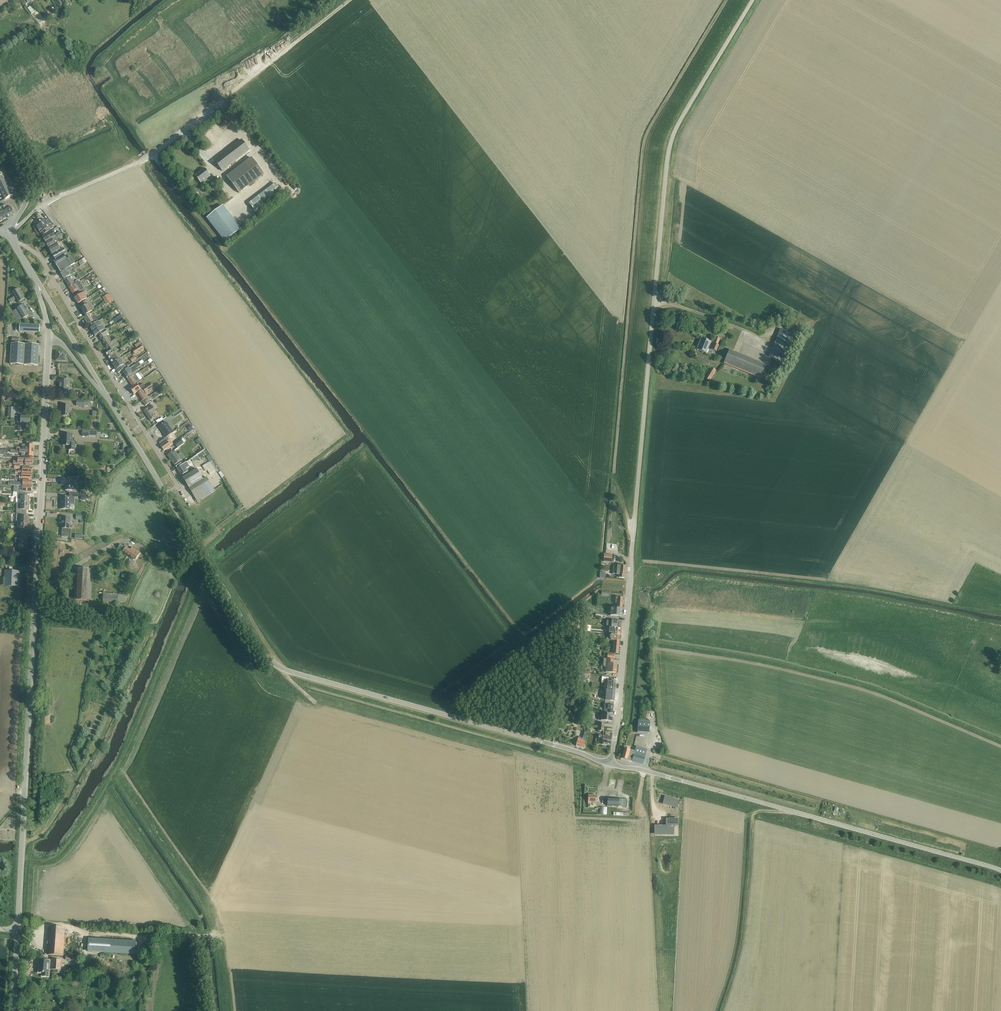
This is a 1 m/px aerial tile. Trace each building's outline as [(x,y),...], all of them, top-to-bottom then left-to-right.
[(208,98),(215,93),(211,88),(204,93),(208,98)] [(214,161),(222,171),(249,151),(241,140),(214,161)] [(251,158),(227,177),(238,191),(239,193),(241,191),(263,174),(251,158)] [(205,169),(195,176),(201,183),(202,185),(204,183),(205,184),(208,181),(206,179),(210,176),(205,169)] [(6,199),(12,196),(2,176),(0,177),(0,196),(3,194),(5,198),(6,199)] [(249,204),(255,211),(281,191),(275,184),(249,204)] [(2,221),(8,218),(7,218),(14,214),(10,206),(3,211),(2,210),(0,211),(0,223),(2,221)] [(225,242),(241,230),(223,206),(207,218),(225,242)] [(36,225),(35,225),(40,233),(41,233),(43,235),(50,231),(49,229),(54,225),(49,219),(46,221),(45,220),(40,223),(36,225)] [(42,237),(46,243),(56,237),(58,236),(61,234),(60,232),(56,234),(57,235),(55,236),(52,231),(42,237)] [(49,248),(57,244),(57,243),(59,242),(56,237),(46,243),(49,248)] [(49,248),(56,260),(64,255),(69,252),(66,247),(61,250),(58,245),(61,243),(61,241),(59,242),(57,243),(57,244),(49,248)] [(60,272),(60,273),(70,267),(75,264),(71,257),(67,260),(64,255),(56,260),(54,261),(57,267),(57,266),(60,272)] [(64,279),(68,277),(74,273),(77,272),(75,270),(73,271),(70,267),(60,273),(64,279)] [(64,279),(69,288),(75,284),(72,279),(70,280),(68,277),(64,279)] [(81,279),(76,282),(80,290),(85,288),(81,279)] [(75,284),(69,288),(72,293),(78,290),(75,285),(75,284)] [(19,289),(12,293),(15,297),(9,300),(10,303),(16,299),(18,303),(25,299),(19,289)] [(75,299),(78,304),(87,299),(85,295),(86,295),(85,293),(86,292),(84,289),(78,292),(80,295),(75,299)] [(105,301),(107,305),(114,300),(112,297),(111,297),(105,301)] [(91,303),(89,304),(87,300),(80,305),(82,308),(81,309),(85,315),(92,311),(92,310),(94,309),(91,303)] [(23,305),(17,309),(11,312),(14,317),(19,313),(23,319),(29,315),(23,305)] [(95,323),(99,321),(96,316),(96,315),(94,312),(88,315),(84,317),(90,327),(95,323)] [(95,323),(90,327),(95,336),(105,329),(103,326),(102,327),(99,321),(96,323),(95,323)] [(20,325),(20,332),(40,333),(40,326),(20,325)] [(769,357),(784,363),(795,335),(780,329),(769,357)] [(98,335),(101,340),(108,336),(109,335),(106,330),(98,335)] [(101,341),(102,340),(107,349),(109,347),(111,350),(120,344),(116,338),(111,341),(108,336),(101,340),(101,341)] [(718,345),(720,339),(716,337),(713,343),(714,343),(712,350),(716,351),(719,345),(718,345)] [(697,350),(706,354),(711,342),(701,338),(697,350)] [(10,364),(38,366),(39,345),(12,343),(10,364)] [(141,344),(137,347),(132,350),(135,354),(144,348),(141,344)] [(106,354),(107,356),(112,364),(120,358),(121,358),(116,350),(114,352),(112,350),(106,354)] [(724,364),(760,378),(766,365),(730,350),(724,364)] [(63,354),(63,352),(57,352),(56,361),(66,361),(67,361),(67,358),(66,358),(66,355),(63,354)] [(120,358),(112,364),(116,370),(118,373),(126,367),(120,358)] [(123,372),(125,376),(135,369),(136,369),(141,365),(139,362),(135,365),(136,366),(130,370),(129,367),(123,372)] [(716,371),(711,368),(705,378),(710,381),(716,371)] [(136,369),(135,369),(125,376),(128,380),(134,376),(133,375),(137,372),(138,371),(136,369)] [(128,380),(133,387),(137,384),(136,383),(140,380),(136,375),(134,376),(128,380)] [(60,393),(68,393),(69,380),(58,380),(58,384),(60,384),(60,393)] [(147,398),(148,397),(145,392),(153,388),(152,386),(153,385),(152,383),(146,387),(143,384),(139,387),(137,384),(133,387),(130,388),(132,392),(131,392),(133,395),(134,394),(134,395),(141,390),(142,391),(137,394),(142,401),(147,398)] [(147,398),(142,401),(145,406),(152,402),(149,397),(148,397),(147,398)] [(61,416),(70,417),(71,406),(62,405),(61,416)] [(152,414),(156,412),(152,406),(148,408),(144,411),(150,421),(155,418),(152,414)] [(30,424),(30,417),(21,416),(18,416),(18,423),(18,431),(23,431),(23,423),(25,424),(25,425),(30,425),(30,424)] [(163,435),(166,438),(167,437),(173,433),(166,422),(159,427),(164,435),(163,435)] [(66,446),(69,446),(69,450),(75,450),(75,444),(71,444),(71,441),(73,441),(73,437),(72,437),(72,434),(63,434),(63,445),(63,444),(66,445),(66,446)] [(167,437),(166,438),(159,443),(161,446),(164,451),(173,444),(170,439),(169,440),(167,437)] [(175,465),(177,468),(182,465),(180,462),(185,458),(181,452),(177,454),(174,451),(168,455),(175,465)] [(215,471),(210,462),(202,466),(205,471),(207,470),(210,475),(215,471)] [(177,469),(182,476),(188,472),(186,469),(188,467),(186,463),(184,464),(177,469)] [(203,479),(196,469),(182,477),(189,488),(197,502),(215,491),(206,476),(203,479)] [(77,479),(62,478),(62,485),(65,485),(65,490),(74,491),(75,484),(77,484),(77,479)] [(21,500),(21,503),(30,504),(30,497),(27,497),(27,494),(18,493),(18,499),(21,500)] [(78,494),(69,493),(69,497),(61,497),(61,509),(70,510),(70,502),(72,502),(72,497),(75,497),(78,497),(78,494)] [(16,513),(18,513),(27,514),(27,510),(29,510),(30,504),(21,503),(17,503),(16,513)] [(20,518),(20,523),(29,523),(29,517),(26,517),(27,514),(18,513),(18,518),(20,518)] [(60,517),(60,521),(62,521),(61,529),(62,529),(62,536),(69,537),(69,529),(70,529),(70,518),(60,517)] [(18,528),(17,533),(26,533),(26,530),(28,530),(29,523),(20,523),(20,528),(18,528)] [(16,543),(19,543),(28,543),(28,537),(25,537),(26,533),(17,533),(16,533),(16,543)] [(28,543),(19,543),(19,548),(14,548),(13,554),(19,554),(19,553),(25,553),(25,550),(27,550),(28,543)] [(121,544),(118,549),(136,560),(140,553),(133,549),(131,551),(126,547),(126,548),(121,544)] [(603,561),(611,562),(612,554),(604,554),(603,561)] [(625,575),(626,566),(617,565),(614,565),(613,574),(617,574),(619,574),(619,577),(624,578),(624,575),(625,575)] [(75,601),(89,601),(91,570),(77,569),(75,601)] [(7,573),(6,584),(17,585),(18,577),(18,573),(7,573)] [(103,602),(125,604),(126,595),(106,594),(106,592),(103,592),(103,602)] [(616,597),(615,608),(617,608),(622,609),(622,607),(623,598),(618,597),(616,597)] [(611,608),(610,616),(615,616),(620,617),(621,617),(622,614),(622,611),(622,609),(617,608),(615,608),(613,608),(611,608)] [(605,672),(616,673),(617,672),(617,671),(617,670),(617,665),(613,664),(613,660),(604,659),(603,666),(606,668),(605,672)] [(607,689),(610,690),(615,690),(616,682),(608,681),(608,677),(602,677),(602,681),(608,681),(607,689)] [(605,701),(604,712),(607,712),(607,713),(612,713),(614,702),(613,702),(605,701)] [(612,721),(612,714),(601,713),(600,720),(612,721)] [(637,733),(649,734),(650,722),(638,721),(637,733)] [(578,738),(576,746),(584,748),(586,738),(587,737),(587,736),(584,735),(583,738),(582,738),(582,739),(578,738)] [(598,740),(602,740),(602,744),(610,745),(611,737),(599,735),(598,740)] [(632,761),(643,764),(647,750),(636,747),(635,752),(632,760),(632,761)] [(629,759),(632,760),(635,752),(631,751),(624,749),(622,758),(627,760),(629,760),(629,759)] [(588,804),(597,804),(597,796),(588,795),(588,804)] [(664,801),(663,803),(670,805),(675,806),(677,807),(679,801),(665,797),(664,801)] [(607,806),(625,807),(626,799),(608,798),(607,806)] [(666,827),(655,827),(655,834),(664,833),(673,834),(673,827),(670,827),(670,825),(678,825),(678,820),(666,820),(666,827)] [(48,955),(63,956),(65,928),(50,927),(48,955)] [(88,952),(135,954),(136,941),(89,939),(88,952)] [(52,960),(52,970),(54,970),(53,973),(61,974),(62,970),(60,970),(60,960),(52,960)] [(41,961),(40,973),(44,973),(44,976),(49,977),(50,961),(41,961)]
